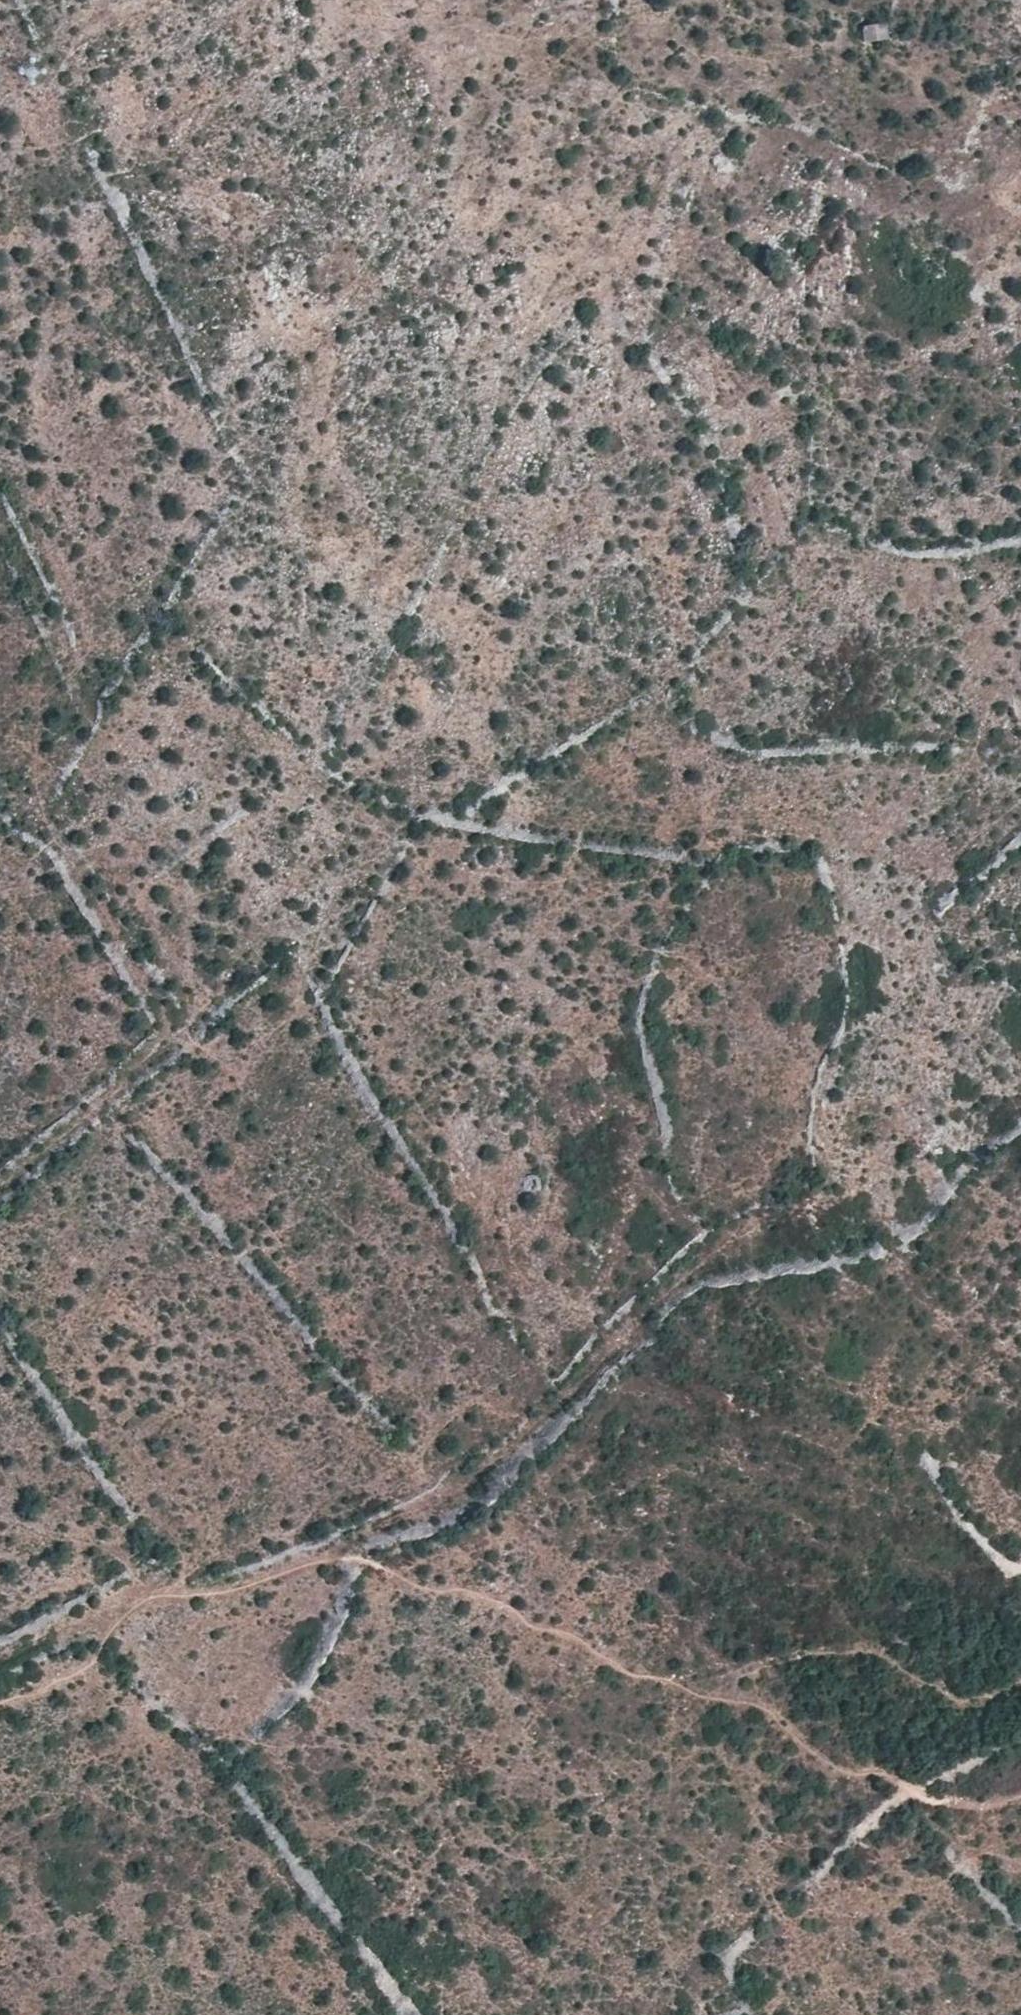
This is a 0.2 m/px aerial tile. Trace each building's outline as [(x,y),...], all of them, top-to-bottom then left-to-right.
[(887,22),(863,23),(864,41),(888,39),(887,22)]
